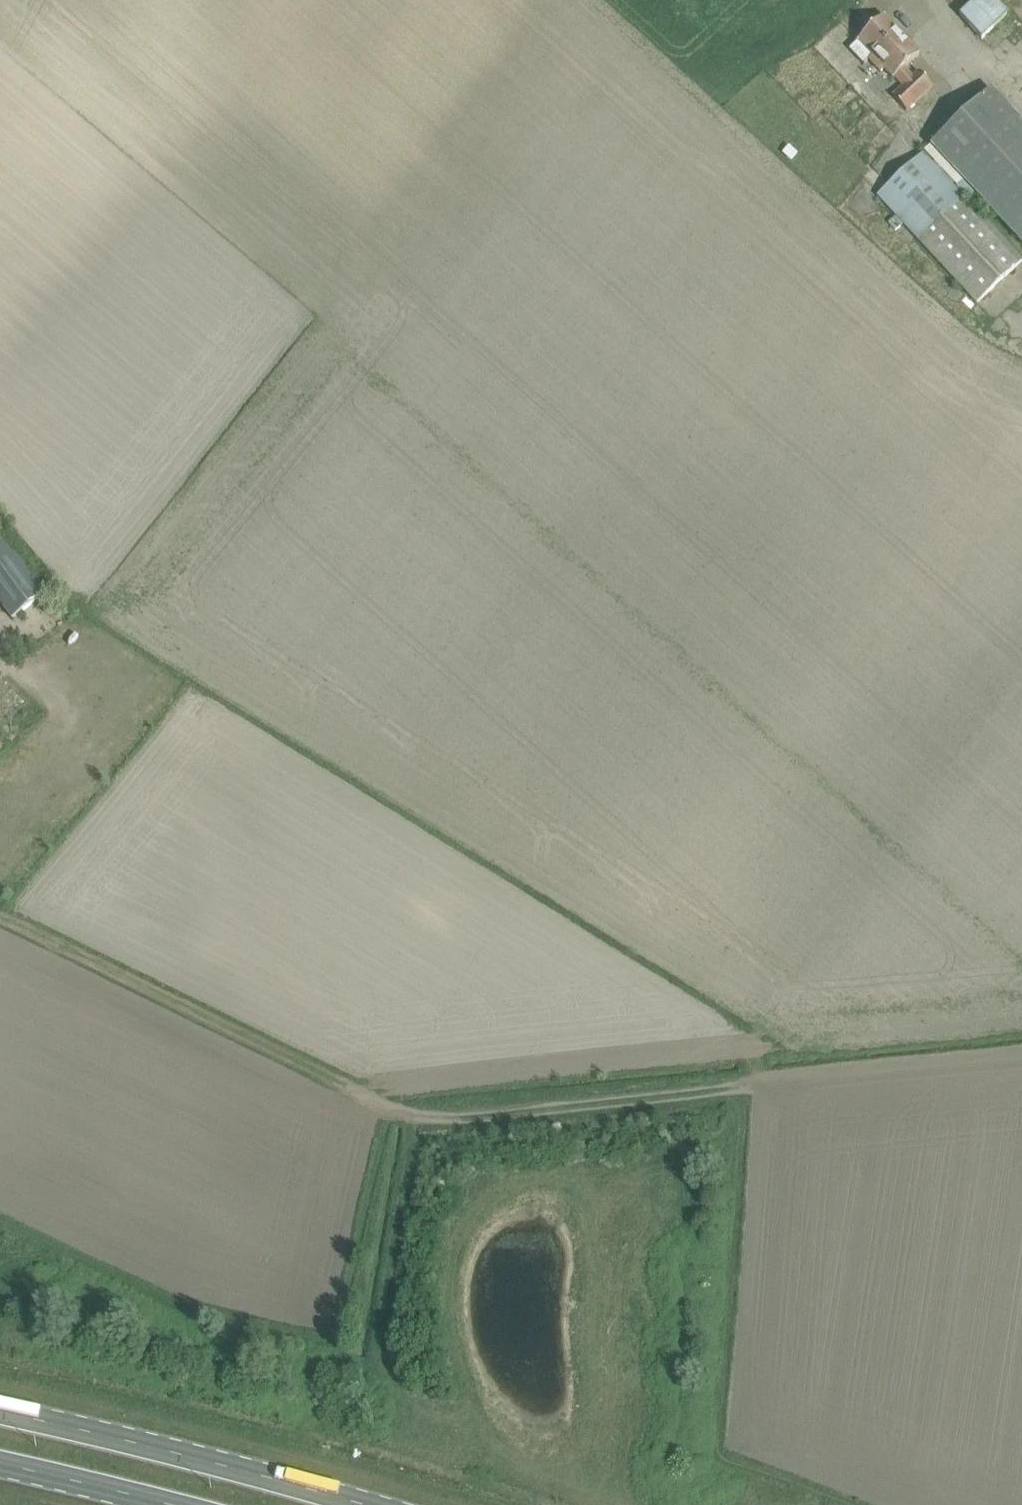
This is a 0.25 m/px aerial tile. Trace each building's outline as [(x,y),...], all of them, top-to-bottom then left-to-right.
[(994,0),(974,0),(959,15),(981,38),(1007,13),(994,0)] [(893,79),(919,54),(885,16),(877,23),(874,19),(862,31),(865,34),(858,41),(872,56),(869,59),(881,72),(884,69),(893,79)] [(933,86),(919,71),(893,96),(906,110),(933,86)] [(991,89),(929,147),(1021,246),(1021,123),(991,89)] [(1021,261),(923,153),(878,195),(977,303),(1021,261)] [(13,619),(45,595),(0,535),(0,602),(13,619)]
